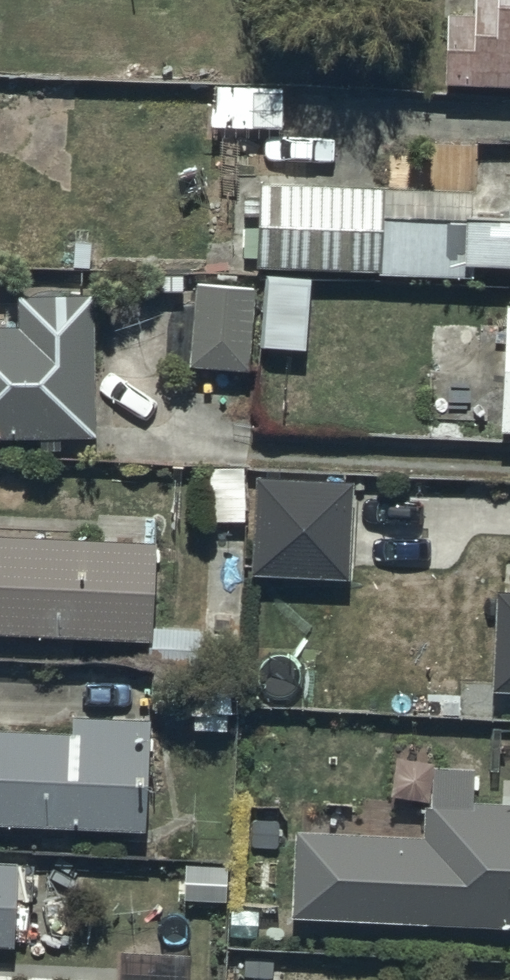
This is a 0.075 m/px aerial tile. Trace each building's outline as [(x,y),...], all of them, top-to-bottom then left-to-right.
[(449,10),(447,85),(509,86),(509,0),(477,0),(476,11),(449,10)] [(267,181),(262,268),(475,278),(476,261),(509,262),(509,218),(386,212),(387,189),(267,181)] [(317,281),(268,277),(262,346),(311,351),(317,281)] [(255,287),(196,283),(191,369),(250,373),(255,287)] [(98,436),(98,292),(19,292),(19,305),(0,305),(0,436),(98,436)] [(507,301),(502,428),(509,429),(509,301),(507,301)] [(356,482),(258,477),(251,570),(349,577),(356,482)] [(0,535),(0,633),(153,642),(159,544),(0,535)] [(499,587),(495,688),(509,689),(509,588),(499,587)] [(0,730),(0,822),(143,828),(148,717),(70,714),(69,733),(0,730)] [(303,830),(296,915),(509,923),(509,798),(479,797),(481,768),(434,766),(431,834),(303,830)] [(0,863),(0,947),(19,948),(24,865),(0,863)] [(116,979),(186,979),(187,956),(118,952),(116,979)]
